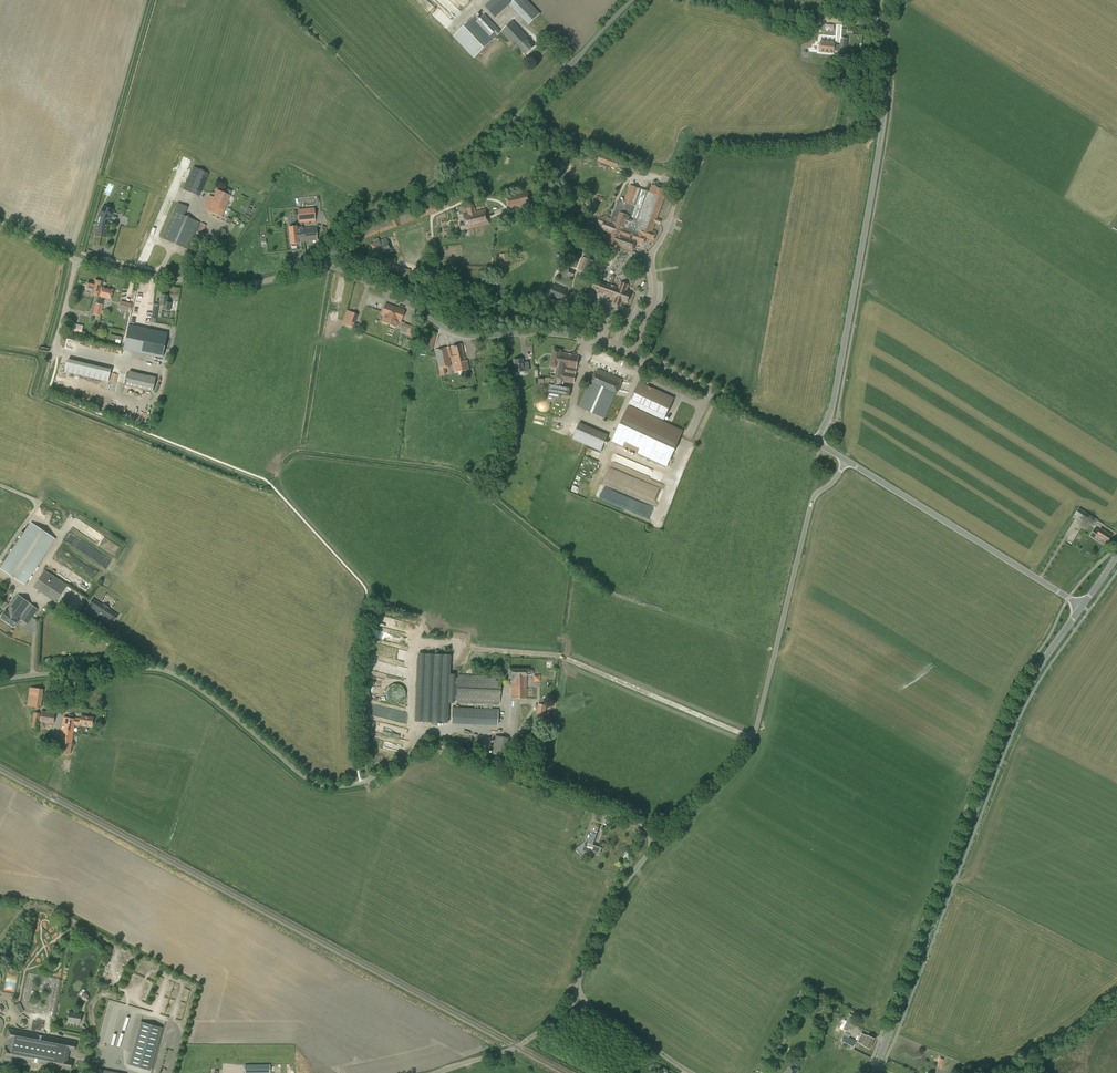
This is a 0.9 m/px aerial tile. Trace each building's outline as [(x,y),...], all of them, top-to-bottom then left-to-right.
[(485,6),(495,17),(509,4),(511,2),(509,0),(491,0),(485,6)] [(528,25),(540,13),(527,0),(515,0),(510,5),(523,19),(528,25)] [(501,31),(485,14),(478,20),(474,16),(453,36),(474,58),(495,38),(492,35),(493,33),(496,36),(502,32),(517,49),(518,47),(525,55),(534,46),(527,39),(529,38),(512,20),(501,31)] [(835,42),(821,40),(820,46),(820,52),(834,53),(834,50),(839,51),(838,53),(847,54),(848,47),(846,47),(847,39),(841,39),(841,45),(835,44),(835,42)] [(617,168),(619,160),(600,153),(597,161),(617,168)] [(199,196),(209,174),(193,167),(183,189),(199,196)] [(649,192),(630,185),(623,202),(618,200),(611,220),(606,218),(607,217),(603,216),(603,218),(601,217),(598,224),(603,226),(602,230),(606,231),(609,233),(609,231),(612,232),(609,243),(615,245),(613,250),(615,250),(617,251),(619,247),(632,252),(636,241),(643,243),(645,237),(653,240),(656,231),(653,230),(655,223),(658,224),(659,222),(659,219),(657,219),(667,191),(651,185),(649,192)] [(213,197),(208,210),(221,216),(223,213),(223,211),(225,208),(226,206),(228,200),(231,201),(232,200),(233,198),(232,197),(230,196),(217,190),(216,191),(213,197)] [(510,210),(530,206),(529,203),(531,202),(531,200),(530,196),(529,193),(506,199),(507,201),(507,205),(508,207),(509,207),(510,210)] [(442,198),(421,206),(425,216),(431,214),(434,213),(446,208),(445,207),(446,206),(446,205),(444,199),(443,200),(442,198)] [(188,250),(200,222),(185,216),(188,207),(177,202),(162,238),(188,250)] [(95,225),(101,226),(107,227),(107,223),(113,209),(102,204),(96,219),(95,225)] [(473,208),(473,205),(466,206),(468,214),(463,215),(464,219),(465,223),(460,224),(461,230),(489,224),(487,216),(486,210),(476,212),(475,207),(473,208)] [(587,216),(589,210),(588,210),(589,208),(583,206),(580,214),(587,216)] [(299,223),(315,221),(314,208),(297,210),(299,223)] [(202,234),(206,225),(200,223),(196,232),(202,234)] [(316,227),(303,228),(303,227),(297,227),(297,226),(289,227),(291,243),(298,243),(301,242),(301,241),(317,240),(316,227)] [(391,248),(387,237),(379,240),(378,238),(373,240),(374,242),(370,244),(376,258),(391,252),(390,250),(391,250),(391,248)] [(589,273),(594,261),(587,258),(583,257),(578,269),(586,272),(589,273)] [(573,277),(575,271),(568,268),(566,274),(573,277)] [(629,286),(620,282),(618,287),(608,284),(606,286),(604,284),(601,283),(601,281),(595,279),(592,285),(591,289),(597,292),(598,290),(601,291),(604,292),(604,294),(614,298),(613,300),(623,304),(624,301),(628,303),(632,293),(631,292),(632,290),(628,289),(629,286)] [(99,295),(101,287),(102,282),(95,280),(94,284),(88,282),(86,289),(92,291),(91,294),(99,296),(99,295)] [(555,282),(548,297),(561,302),(562,300),(566,302),(571,291),(569,291),(569,289),(567,288),(555,282)] [(99,295),(99,296),(111,299),(113,290),(101,287),(99,295)] [(146,298),(147,293),(137,291),(136,297),(134,313),(141,314),(144,298),(146,298)] [(170,311),(170,308),(171,303),(168,302),(168,300),(167,300),(167,296),(161,295),(159,304),(163,305),(162,309),(170,311)] [(119,300),(117,308),(128,310),(130,303),(119,300)] [(100,316),(103,305),(95,303),(93,314),(100,316)] [(389,324),(395,307),(386,304),(382,314),(384,315),(382,321),(389,324)] [(395,307),(389,324),(396,326),(398,320),(401,321),(405,311),(395,307)] [(353,327),(358,314),(346,310),(342,323),(353,327)] [(141,321),(142,315),(131,313),(130,319),(141,321)] [(81,324),(70,322),(69,328),(80,330),(81,324)] [(405,337),(409,326),(405,324),(401,335),(405,337)] [(161,358),(166,334),(128,326),(123,347),(157,355),(156,357),(161,358)] [(432,352),(437,334),(426,330),(421,348),(432,352)] [(465,358),(461,344),(434,350),(440,375),(446,374),(444,368),(451,367),(449,358),(451,357),(454,372),(469,369),(467,360),(465,361),(464,358),(465,358)] [(574,382),(578,356),(573,355),(561,352),(561,351),(553,349),(550,366),(557,368),(555,378),(555,379),(550,378),(547,392),(569,396),(571,388),(562,386),(562,381),(574,384),(574,382)] [(523,366),(522,359),(513,360),(514,372),(525,371),(524,366),(523,366)] [(66,373),(117,383),(119,377),(112,375),(113,369),(69,360),(66,373)] [(616,395),(622,379),(597,368),(591,380),(590,380),(578,407),(605,418),(615,395),(616,395)] [(130,371),(127,387),(155,392),(158,377),(130,371)] [(583,375),(580,382),(587,384),(590,378),(583,375)] [(673,398),(639,382),(629,403),(663,419),(673,398)] [(539,399),(539,411),(551,411),(551,399),(539,399)] [(665,467),(682,431),(628,406),(611,441),(665,467)] [(601,451),(608,435),(579,423),(572,439),(601,451)] [(1089,515),(1079,509),(1075,515),(1085,521),(1086,521),(1094,526),(1097,520),(1090,515),(1089,515)] [(24,585),(55,539),(31,523),(1,569),(24,585)] [(1099,530),(1095,527),(1089,536),(1094,539),(1096,535),(1107,543),(1111,536),(1100,529),(1099,530)] [(55,602),(67,585),(45,570),(33,587),(55,602)] [(42,613),(18,595),(7,611),(5,610),(0,618),(14,627),(19,620),(19,619),(32,628),(42,613)] [(114,621),(117,615),(92,599),(89,605),(88,607),(88,606),(84,612),(109,628),(113,623),(112,622),(113,621),(114,621)] [(531,675),(532,674),(532,671),(531,670),(528,670),(528,669),(509,669),(509,681),(512,681),(512,698),(526,698),(526,678),(526,676),(528,676),(528,675),(531,675)] [(499,704),(500,677),(454,675),(453,703),(499,704)] [(394,704),(395,704),(397,704),(399,704),(400,703),(402,702),(403,701),(404,700),(405,698),(405,697),(406,695),(406,693),(405,692),(405,690),(404,689),(403,687),(402,686),(401,685),(399,684),(397,684),(396,684),(394,684),(392,684),(391,685),(389,686),(388,687),(387,689),(386,690),(386,692),(386,694),(386,696),(386,697),(387,699),(388,700),(389,702),(390,703),(392,703),(394,704)] [(40,708),(43,689),(30,687),(27,706),(40,708)] [(545,714),(547,705),(538,704),(537,713),(545,714)] [(497,725),(498,709),(452,707),(451,723),(497,725)] [(54,723),(55,713),(41,711),(39,722),(54,723)] [(37,731),(40,713),(33,712),(31,730),(37,731)] [(61,732),(73,734),(75,725),(76,725),(76,724),(80,725),(81,723),(92,725),(93,718),(80,716),(80,718),(76,718),(75,719),(63,717),(61,732)] [(70,754),(73,734),(61,732),(58,752),(70,754)] [(494,735),(492,754),(506,756),(509,737),(494,735)] [(594,846),(601,829),(592,826),(586,843),(577,850),(580,853),(583,851),(586,856),(588,854),(591,853),(593,853),(595,853),(601,855),(603,849),(594,846)] [(8,972),(5,989),(16,991),(19,974),(8,972)] [(59,1001),(60,997),(59,997),(62,980),(59,979),(52,1016),(55,1017),(58,1001),(59,1001)] [(80,1023),(81,1014),(69,1012),(67,1021),(80,1023)] [(849,1013),(846,1020),(847,1021),(843,1028),(846,1030),(847,1028),(850,1023),(850,1022),(853,1015),(849,1013)] [(162,1027),(140,1021),(129,1064),(150,1070),(162,1027)] [(74,1051),(76,1042),(8,1030),(6,1039),(10,1040),(8,1049),(5,1049),(3,1057),(71,1069),(72,1060),(67,1059),(69,1050),(71,1050),(74,1051)] [(853,1048),(857,1041),(849,1037),(850,1035),(845,1033),(841,1041),(853,1048)] [(868,1036),(863,1034),(861,1033),(857,1042),(864,1045),(863,1045),(870,1048),(874,1038),(868,1035),(868,1036)] [(270,1064),(244,1064),(244,1072),(270,1072),(270,1064)]
